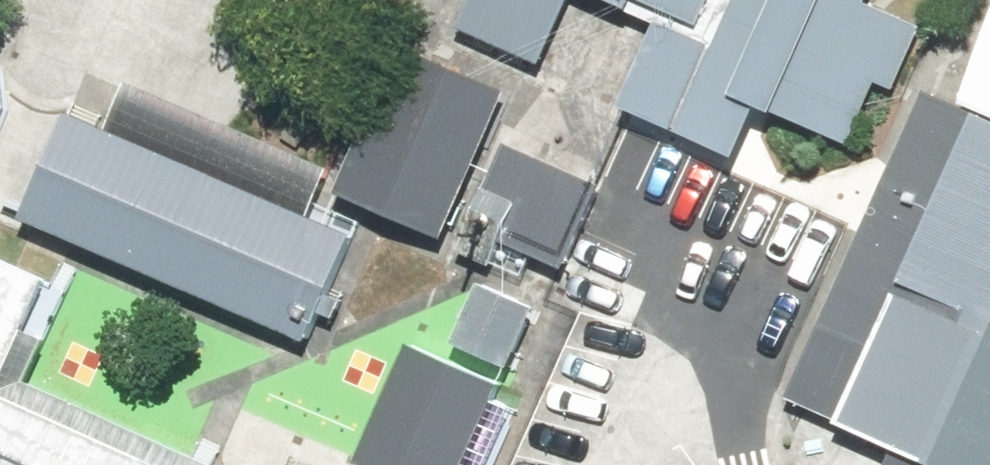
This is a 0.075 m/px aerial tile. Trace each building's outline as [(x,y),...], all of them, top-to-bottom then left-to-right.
[(453,28),(534,63),(561,0),(465,0),(453,28)] [(626,12),(631,0),(595,0),(626,12)] [(655,24),(621,104),(735,151),(754,105),(846,143),(874,77),(894,85),(921,21),(870,0),(732,0),(713,47),(655,24)] [(697,26),(633,0),(631,0),(626,12),(655,24),(713,47),(732,0),(708,0),(697,26)] [(697,26),(708,0),(633,0),(697,26)] [(485,65),(379,21),(316,169),(422,213),(485,65)] [(961,91),(989,103),(989,26),(961,91)] [(928,72),(783,401),(889,448),(882,464),(989,464),(989,103),(961,91),(928,72)] [(342,231),(61,113),(15,220),(297,338),(342,231)] [(499,145),(456,247),(490,261),(498,242),(558,267),(593,185),(499,145)] [(21,380),(38,342),(22,335),(47,279),(0,259),(0,464),(213,464),(21,380)] [(473,284),(448,342),(503,364),(527,307),(473,284)] [(398,345),(349,461),(358,464),(460,464),(494,385),(398,345)]
